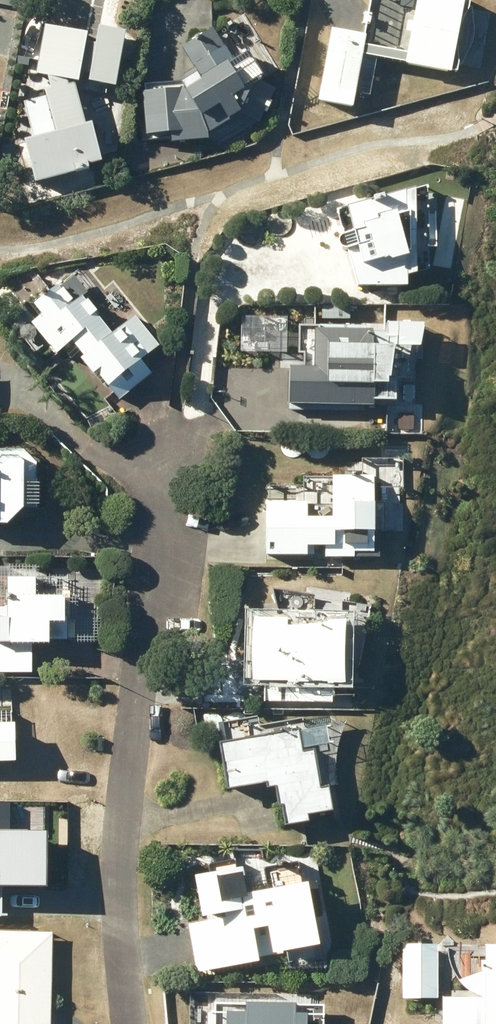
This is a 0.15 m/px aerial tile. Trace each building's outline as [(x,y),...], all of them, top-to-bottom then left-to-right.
[(465,0),(371,0),(365,36),(331,30),(321,89),(356,96),(357,93),(370,95),(376,58),(406,63),(406,66),(453,74),(465,0)] [(124,28),(96,23),(93,41),(83,39),(85,30),(43,22),(33,71),(45,73),(48,85),(42,87),(43,93),(20,99),(30,136),(23,138),(34,180),(87,166),(86,163),(100,159),(90,121),(83,123),(74,87),(85,88),(87,78),(113,83),(124,28)] [(182,76),(184,80),(145,83),(146,93),(143,93),(146,135),(171,133),(172,142),(207,139),(207,133),(240,113),(258,122),(275,88),(259,80),(261,79),(246,56),(235,63),(212,27),(182,46),(195,68),(182,76)] [(346,251),(348,251),(358,286),(408,286),(408,275),(418,273),(416,187),(347,206),(350,214),(339,217),(344,235),(342,237),(340,239),(339,242),(339,245),(341,248),(343,249),(346,251)] [(39,315),(18,332),(34,352),(46,342),(56,354),(72,341),(119,400),(151,374),(140,360),(158,346),(134,316),(111,335),(95,315),(99,312),(85,295),(95,286),(78,265),(30,304),(39,315)] [(392,339),(392,330),(364,330),(364,326),(299,325),(299,352),(304,352),(303,367),(296,367),(296,409),(335,410),(335,406),(373,406),(373,404),(390,405),(390,401),(396,401),(397,378),(407,379),(407,358),(397,358),(397,339),(392,339)] [(6,526),(23,510),(24,463),(18,457),(1,457),(0,459),(0,526),(6,526)] [(265,551),(307,552),(308,531),(317,531),(317,537),(333,537),(333,551),(375,552),(376,497),(398,498),(398,471),(345,470),(345,476),(303,476),(303,510),(266,509),(265,551)] [(50,640),(68,640),(67,599),(57,599),(57,567),(0,567),(0,672),(31,672),(31,645),(50,645),(50,640)] [(290,629),(290,620),(254,619),(253,682),(266,682),(265,701),(332,702),(332,684),(345,684),(346,622),(290,629)] [(16,763),(15,726),(0,726),(0,763),(16,763)] [(300,731),(264,737),(267,756),(223,764),(226,783),(266,776),(268,789),(276,788),(279,806),(282,805),(286,827),(309,823),(307,816),(335,811),(331,787),(320,789),(313,747),(332,744),(329,729),(300,734),(300,731)] [(34,860),(12,820),(0,826),(0,878),(34,860)] [(203,922),(188,924),(195,973),(259,963),(258,956),(273,953),(273,956),(320,949),(311,886),(247,895),(243,871),(197,878),(203,922)] [(17,961),(17,932),(0,932),(0,960),(17,961)] [(402,944),(401,999),(437,999),(437,944),(402,944)] [(481,998),(443,998),(443,1023),(495,1023),(495,944),(485,944),(446,944),(447,952),(449,960),(452,968),(456,976),(461,982),(467,989),(473,994),(481,998)] [(51,977),(0,976),(0,1023),(50,1023),(51,977)] [(297,1005),(246,1003),(245,1023),(297,1023),(297,1005)]
